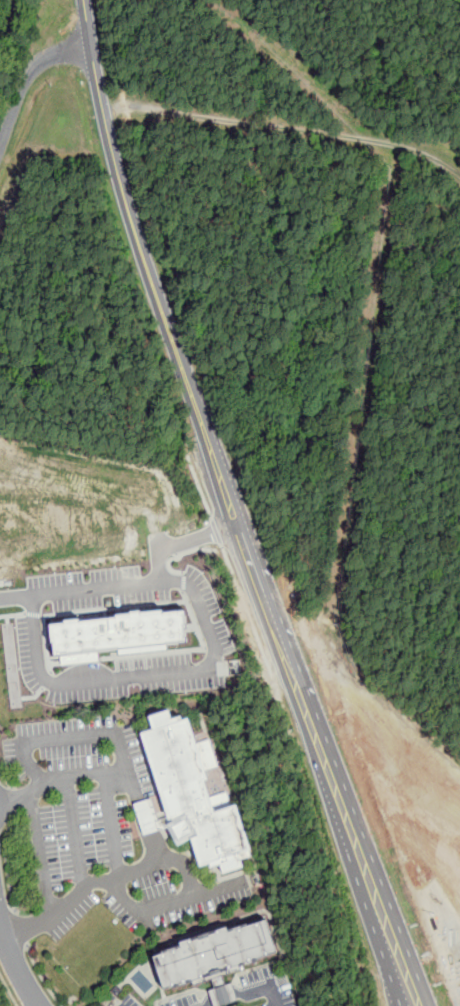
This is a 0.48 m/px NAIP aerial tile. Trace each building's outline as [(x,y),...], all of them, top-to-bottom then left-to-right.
[(184,610),(186,642),(167,644),(167,649),(119,655),(118,647),(97,650),(99,661),(62,665),(61,655),(53,656),(49,624),(64,623),(64,620),(79,618),(80,621),(116,617),(116,614),(162,608),(162,612),(184,610)] [(169,825),(177,846),(191,840),(199,867),(209,864),(211,868),(220,865),(223,874),(241,868),(235,851),(248,847),(235,808),(229,810),(225,795),(209,800),(203,779),(207,778),(204,770),(216,766),(208,742),(195,746),(187,720),(181,722),(180,717),(171,720),(168,711),(149,717),(153,729),(141,733),(166,811),(156,814),(161,829),(169,825)] [(277,952),(264,919),(153,954),(160,988),(277,952)] [(232,983),(210,990),(215,1005),(222,1005),(238,1001),(232,983)]
